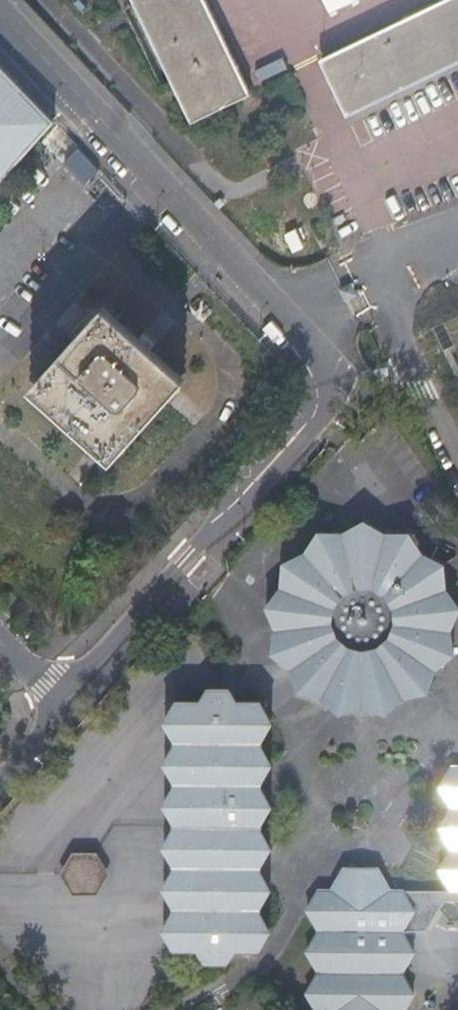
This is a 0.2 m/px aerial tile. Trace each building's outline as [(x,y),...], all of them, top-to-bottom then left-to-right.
[(188,122),(245,94),(201,0),(130,0),(188,122)] [(319,59),(347,117),(457,63),(457,0),(439,0),(319,59)] [(54,123),(0,67),(0,183),(54,123)] [(103,308),(31,389),(113,464),(185,383),(103,308)] [(365,716),(387,723),(405,706),(428,701),(437,677),(454,662),(449,639),(457,614),(441,598),(436,572),(413,565),(394,546),(370,552),(348,544),(330,561),(306,566),(300,587),(281,605),(286,629),(278,654),(295,673),(300,695),(323,702),(340,721),(365,716)] [(239,696),(207,696),(199,708),(181,707),(168,727),(180,749),(167,768),(179,790),(166,810),(178,831),(165,851),(177,872),(164,893),(176,914),(163,935),(175,956),(195,956),(200,967),(234,968),(240,956),(260,956),(271,936),(260,917),(272,894),(261,875),(272,852),(262,832),(273,811),(263,792),(274,768),(265,749),(275,728),(266,708),(244,708),(239,696)] [(454,771),(442,791),(455,813),(442,833),(454,856),(443,876),(454,897),(457,897),(457,771),(454,771)] [(93,854),(69,855),(57,875),(70,896),(94,896),(106,875),(93,854)] [(415,1002),(403,981),(415,960),(403,937),(415,916),(403,896),(391,896),(380,875),(347,875),(334,895),(321,895),(308,916),(321,937),(309,958),(319,980),(309,1001),(314,1009),(410,1009),(415,1002)]
